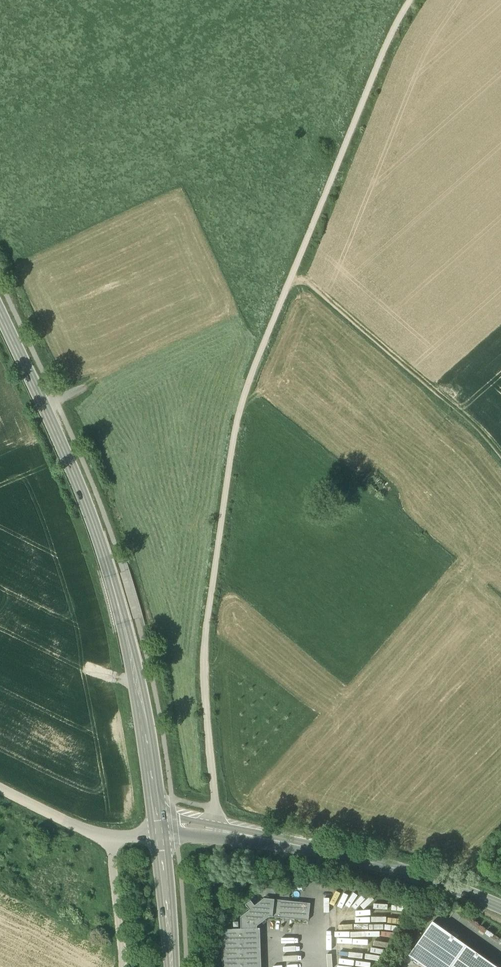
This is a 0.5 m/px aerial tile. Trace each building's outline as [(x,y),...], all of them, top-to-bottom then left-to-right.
[(339,907),(358,907),(359,895),(339,894),(339,907)] [(254,905),(250,900),(245,905),(249,910),(240,917),(240,928),(257,928),(256,926),(269,916),(272,916),(274,899),(263,898),(254,905)] [(310,903),(274,899),(272,916),(308,920),(310,903)] [(410,956),(426,966),(497,966),(435,921),(410,956)] [(232,929),(221,929),(222,966),(261,966),(259,928),(257,928),(240,928),(232,929)] [(312,960),(317,960),(317,950),(292,950),(292,960),(297,960),(297,966),(312,966),(312,960)]
